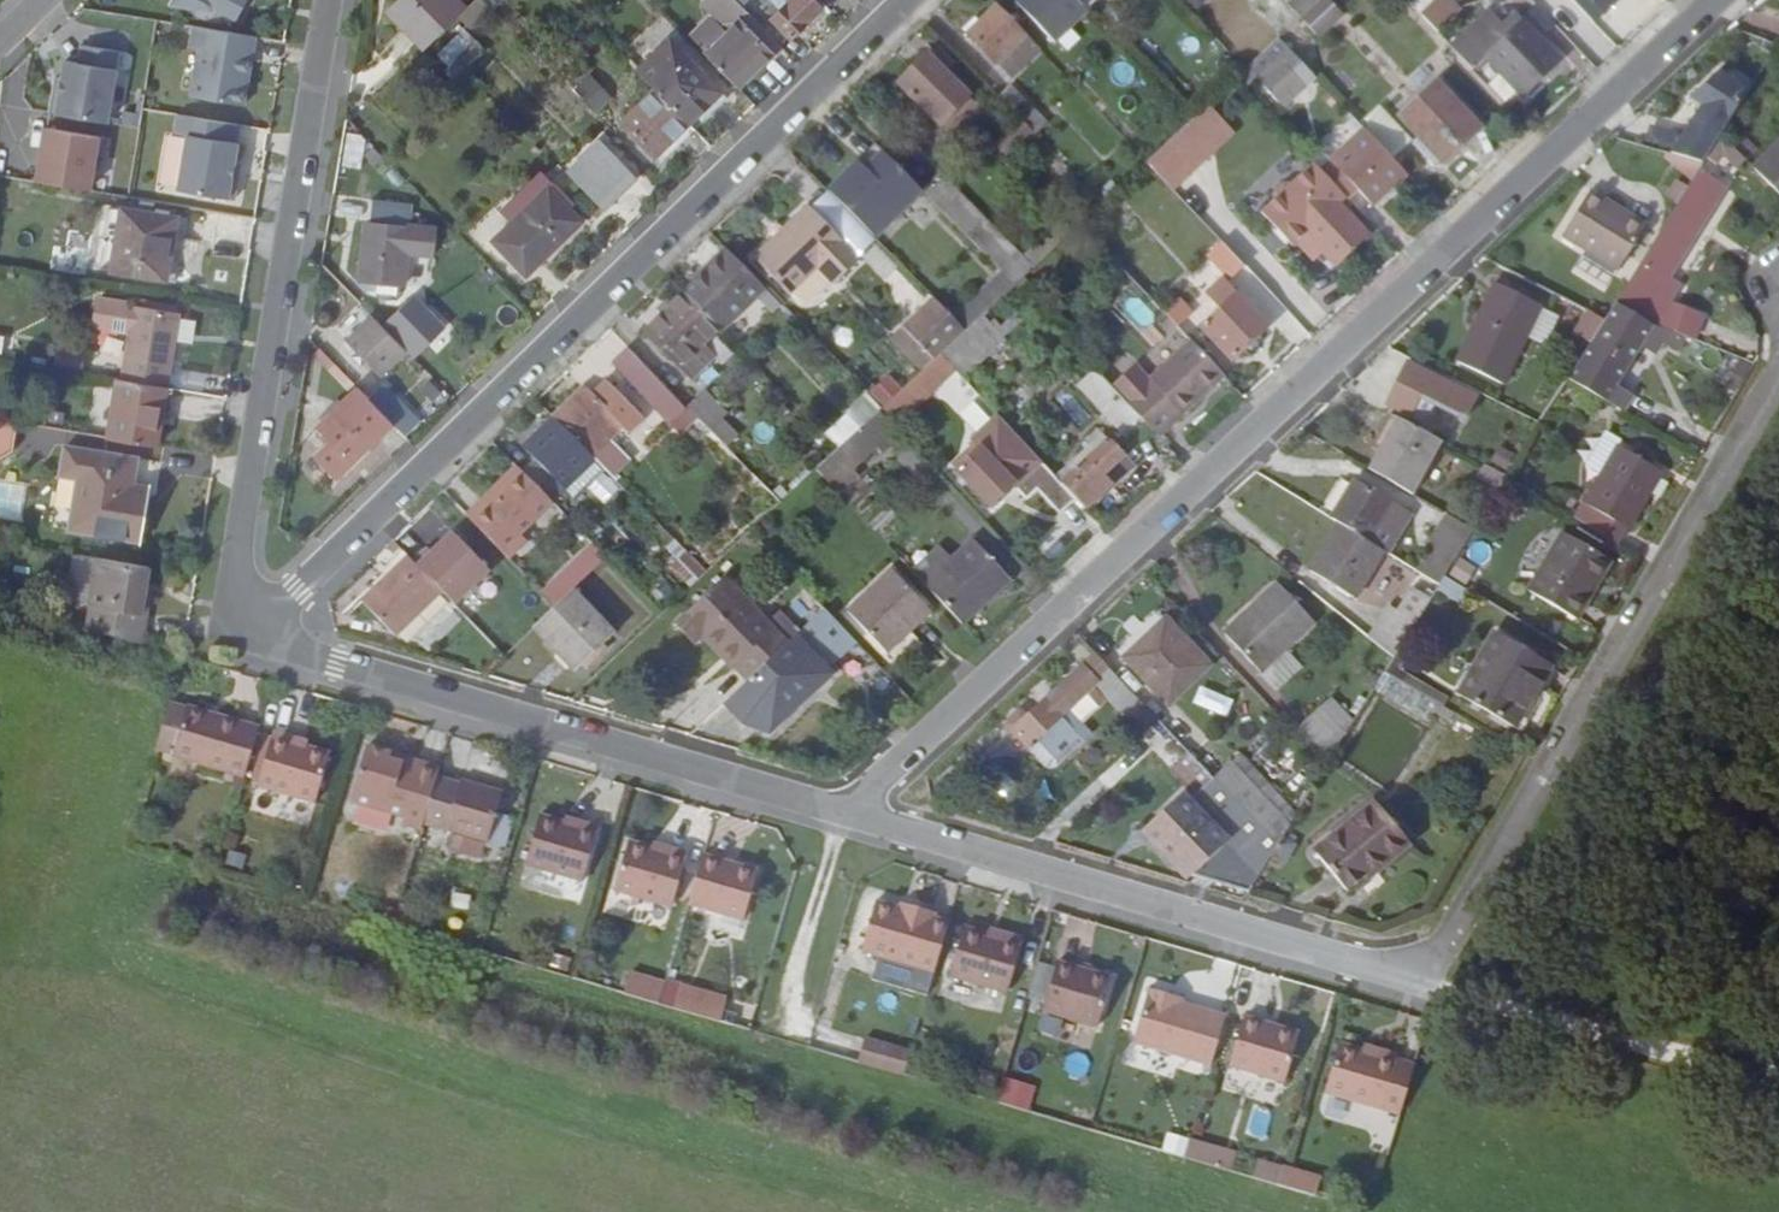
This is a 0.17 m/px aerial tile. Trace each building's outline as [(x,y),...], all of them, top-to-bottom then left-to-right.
[(445,37),(477,6),(471,0),(400,0),(396,4),(434,46),(445,37)] [(753,10),(743,0),(710,0),(708,2),(734,28),(711,51),(746,86),(788,46),(753,10)] [(753,10),(764,0),(743,0),(753,10)] [(777,8),(785,0),(769,0),(777,8)] [(777,8),(774,11),(797,36),(827,8),(820,0),(785,0),(777,8)] [(1088,9),(1080,0),(1028,0),(1023,5),(1061,45),(1093,14),(1088,9)] [(1088,9),(1098,0),(1080,0),(1088,9)] [(1212,6),(1209,0),(1186,0),(1193,14),(1212,6)] [(1321,41),(1348,17),(1332,0),(1329,0),(1304,23),(1321,41)] [(1462,8),(1454,0),(1414,0),(1411,3),(1440,30),(1462,8)] [(1601,28),(1631,0),(1574,0),(1601,28)] [(1031,40),(1034,38),(1004,5),(1000,9),(1031,40)] [(968,29),(1001,66),(1031,40),(1000,9),(986,24),(981,18),(968,29)] [(1495,63),(1480,47),(1505,25),(1496,15),(1453,53),(1478,79),(1495,63)] [(250,103),(262,34),(202,23),(189,92),(250,103)] [(1505,25),(1480,47),(1495,63),(1528,99),(1544,84),(1565,65),(1555,56),(1545,43),(1527,60),(1511,43),(1517,37),(1505,25)] [(473,66),(492,49),(470,26),(452,44),(473,66)] [(1511,43),(1527,60),(1545,43),(1529,26),(1517,37),(1511,43)] [(1043,54),(1046,51),(1034,38),(1031,40),(1043,54)] [(1043,54),(1031,40),(1001,66),(1015,80),(1043,54)] [(64,87),(60,111),(114,121),(127,49),(93,43),(89,61),(76,58),(70,89),(64,87)] [(684,43),(650,75),(662,87),(695,121),(729,89),(684,43)] [(450,46),(471,69),(473,66),(452,44),(450,46)] [(1250,74),(1289,113),(1319,83),(1281,44),(1250,74)] [(1210,56),(1229,77),(1240,65),(1221,46),(1210,56)] [(958,68),(941,51),(935,56),(951,73),(958,68)] [(946,126),(976,99),(951,73),(935,56),(906,84),(946,126)] [(574,90),(598,111),(613,93),(589,73),(574,90)] [(1681,159),(1713,168),(1718,161),(1733,137),(1760,94),(1728,77),(1699,102),(1712,110),(1681,159)] [(1053,124),(1017,86),(1002,99),(1025,123),(1035,133),(1040,137),(1053,124)] [(662,87),(629,117),(663,152),(695,121),(662,87)] [(1454,168),(1492,133),(1449,87),(1412,123),(1454,168)] [(703,129),(737,97),(729,89),(695,121),(703,129)] [(1151,164),(1178,193),(1239,135),(1212,106),(1151,164)] [(245,142),(248,124),(185,112),(182,132),(195,134),(185,189),(242,200),(246,174),(240,173),(245,143),(245,142)] [(663,152),(671,160),(703,129),(695,121),(663,152)] [(1009,159),(1035,133),(1025,123),(998,145),(1009,159)] [(41,179),(95,189),(101,154),(110,155),(113,136),(50,125),(41,179)] [(1778,159),(1752,131),(1739,143),(1742,146),(1765,171),(1778,159)] [(1364,195),(1379,212),(1412,178),(1368,133),(1334,165),(1364,195)] [(646,178),(607,136),(574,168),(614,208),(646,178)] [(1735,157),(1742,146),(1739,143),(1733,137),(1718,161),(1728,167),(1735,157)] [(1749,171),(1757,163),(1742,146),(1735,157),(1749,171)] [(930,197),(924,191),(882,148),(835,194),(882,242),(930,197)] [(1778,159),(1765,171),(1778,184),(1778,158),(1778,159)] [(1353,205),(1364,195),(1334,165),(1325,175),(1353,205)] [(1339,270),(1372,238),(1343,208),(1350,202),(1319,169),(1301,185),(1292,185),(1283,193),(1283,202),(1270,213),(1301,247),(1302,246),(1310,239),(1326,256),(1339,270)] [(943,173),(924,191),(930,197),(1010,279),(1017,286),(1024,280),(1036,269),(943,173)] [(1655,374),(1664,357),(1679,367),(1685,357),(1693,346),(1701,349),(1710,328),(1685,319),(1684,323),(1668,319),(1690,284),(1679,277),(1732,190),(1709,176),(1616,322),(1577,384),(1630,414),(1641,399),(1624,389),(1640,364),(1655,374)] [(536,272),(593,220),(553,177),(516,212),(522,219),(502,238),(536,272)] [(1631,269),(1658,226),(1601,193),(1575,236),(1631,269)] [(408,284),(417,208),(375,203),(365,279),(408,284)] [(760,258),(796,296),(824,268),(841,286),(867,261),(814,206),(760,258)] [(179,279),(191,219),(125,207),(114,266),(179,279)] [(1302,246),(1318,264),(1326,256),(1310,239),(1302,246)] [(726,332),(759,300),(767,308),(779,298),(733,250),(687,292),(723,329),(726,332)] [(1242,289),(1258,275),(1235,251),(1220,266),(1242,289)] [(1033,289),(1051,273),(1042,263),(1036,269),(1024,280),(1033,289)] [(1010,279),(961,323),(968,330),(984,316),(1017,286),(1010,279)] [(445,311),(435,301),(441,295),(430,285),(398,317),(430,349),(456,323),(445,311)] [(1510,385),(1550,308),(1505,285),(1482,330),(1487,332),(1480,347),(1474,344),(1465,362),(1510,385)] [(1238,291),(1225,303),(1237,317),(1250,305),(1238,291)] [(719,356),(707,344),(723,329),(687,292),(647,329),(696,379),(719,356)] [(134,333),(125,375),(171,383),(185,308),(116,295),(110,328),(134,333)] [(445,311),(450,305),(441,295),(435,301),(445,311)] [(774,315),(787,305),(779,298),(767,308),(774,315)] [(941,356),(968,331),(968,330),(961,323),(937,298),(905,327),(936,361),(941,356)] [(1283,335),(1253,303),(1250,305),(1237,317),(1216,335),(1247,368),(1283,335)] [(1194,307),(1180,320),(1193,333),(1206,321),(1194,307)] [(1575,332),(1590,340),(1603,317),(1587,309),(1575,332)] [(387,369),(411,346),(381,314),(356,339),(387,369)] [(941,356),(957,373),(963,378),(1006,339),(984,316),(968,331),(941,356)] [(392,323),(424,354),(430,349),(398,317),(392,323)] [(924,372),(936,361),(905,327),(893,338),(924,372)] [(1480,347),(1487,332),(1482,330),(1474,344),(1480,347)] [(1233,375),(1201,342),(1182,359),(1165,373),(1157,381),(1143,365),(1118,389),(1133,405),(1155,428),(1165,438),(1233,375)] [(638,384),(653,370),(630,346),(616,361),(638,384)] [(1693,346),(1685,357),(1699,366),(1708,353),(1701,349),(1693,346)] [(880,413),(896,429),(957,373),(941,356),(936,361),(924,372),(903,391),(886,407),(883,411),(881,412),(880,413)] [(1155,428),(1133,405),(1093,364),(1074,381),(1136,446),(1155,428)] [(1467,418),(1479,397),(1409,364),(1389,403),(1428,422),(1438,404),(1467,418)] [(661,406),(676,393),(653,370),(638,384),(661,406)] [(98,416),(116,419),(123,374),(113,373),(111,388),(102,387),(98,416)] [(113,434),(163,443),(173,383),(171,383),(125,375),(123,374),(116,419),(113,434)] [(875,396),(886,407),(903,391),(892,379),(875,396)] [(416,406),(394,381),(379,397),(401,419),(416,406)] [(345,474),(401,419),(379,397),(365,383),(324,421),(329,426),(340,437),(331,445),(324,451),(345,474)] [(1079,425),(1092,413),(1065,385),(1053,397),(1079,425)] [(624,429),(585,389),(558,415),(600,458),(610,469),(621,460),(606,444),(624,429)] [(732,416),(709,392),(691,409),(714,432),(725,422),(732,416)] [(661,406),(677,422),(691,409),(676,393),(661,406)] [(851,413),(831,430),(845,446),(880,413),(881,412),(883,411),(867,393),(848,410),(851,413)] [(877,447),(883,454),(903,437),(896,429),(880,413),(845,446),(840,451),(820,471),(841,493),(859,477),(853,470),(877,447)] [(556,500),(600,458),(558,415),(528,444),(543,460),(529,474),(532,477),(550,495),(556,500)] [(979,450),(956,472),(988,508),(1012,486),(1027,501),(1039,490),(1062,514),(1079,499),(1061,480),(1060,479),(1039,458),(1012,430),(999,416),(971,442),(979,450)] [(1375,468),(1423,495),(1451,443),(1404,418),(1375,468)] [(732,450),(743,439),(725,422),(714,432),(732,450)] [(331,445),(340,437),(329,426),(320,434),(331,445)] [(1089,509),(1136,464),(1109,433),(1060,479),(1061,480),(1079,499),(1089,509)] [(136,483),(139,457),(70,444),(65,472),(83,475),(74,527),(145,541),(154,487),(136,483)] [(1601,463),(1616,473),(1627,455),(1612,445),(1601,463)] [(1642,463),(1627,455),(1616,473),(1586,524),(1616,542),(1623,530),(1635,536),(1669,480),(1654,471),(1642,463)] [(1642,463),(1654,471),(1659,463),(1646,455),(1642,463)] [(501,509),(532,477),(529,474),(526,471),(495,503),(501,509)] [(773,513),(784,503),(755,474),(744,484),(773,513)] [(495,503),(477,521),(516,561),(535,542),(528,536),(560,505),(556,500),(550,495),(532,477),(501,509),(495,503)] [(1393,554),(1419,515),(1367,483),(1344,522),(1348,526),(1318,573),(1365,601),(1393,554)] [(1429,576),(1448,586),(1455,576),(1484,530),(1456,514),(1435,548),(1442,553),(1429,576)] [(433,548),(419,562),(444,587),(460,604),(495,569),(458,532),(437,552),(433,548)] [(674,539),(659,555),(692,585),(706,569),(674,539)] [(954,561),(929,584),(967,623),(1015,578),(978,539),(954,561)] [(583,558),(597,572),(612,558),(598,543),(583,558)] [(1578,628),(1611,574),(1563,545),(1530,599),(1578,628)] [(914,569),(929,584),(954,561),(940,546),(914,569)] [(98,600),(105,554),(81,550),(72,596),(98,600)] [(156,563),(105,554),(98,600),(94,622),(150,638),(155,605),(148,604),(156,563)] [(397,630),(444,587),(419,562),(414,557),(369,600),(397,630)] [(576,591),(597,572),(583,558),(548,593),(560,605),(576,591)] [(892,651),(934,611),(893,570),(851,609),(892,651)] [(704,639),(713,648),(757,607),(729,579),(678,626),(696,646),(704,639)] [(1267,672),(1320,624),(1286,585),(1231,633),(1267,672)] [(1398,606),(1378,636),(1404,657),(1440,598),(1423,587),(1408,612),(1398,606)] [(580,668),(618,634),(576,591),(560,605),(539,625),(580,668)] [(734,672),(779,630),(757,607),(713,648),(734,672)] [(790,642),(779,630),(734,672),(746,684),(725,702),(745,724),(773,731),(837,673),(831,668),(861,641),(828,608),(790,642)] [(1164,695),(1206,656),(1173,619),(1130,657),(1164,695)] [(1556,668),(1503,636),(1465,697),(1519,730),(1556,668)] [(236,661),(238,650),(218,645),(216,656),(236,661)] [(1089,665),(1031,717),(1023,709),(1010,721),(1017,730),(1015,731),(1032,748),(1041,739),(1058,756),(1084,732),(1090,738),(1098,731),(1088,720),(1075,708),(1101,684),(1113,696),(1104,704),(1111,711),(1119,703),(1148,735),(1165,719),(1103,654),(1090,666),(1089,665)] [(249,772),(264,723),(192,701),(191,703),(174,698),(160,744),(177,749),(177,751),(241,770),(249,772)] [(1351,738),(1328,711),(1301,735),(1332,769),(1351,738)] [(1172,764),(1191,747),(1165,719),(1148,735),(1131,750),(1157,779),(1172,764)] [(278,727),(262,781),(322,799),(337,749),(311,742),(297,738),(298,733),(278,727)] [(1064,762),(1090,738),(1084,732),(1058,756),(1041,739),(1032,748),(1048,766),(1056,766),(1064,762)] [(312,737),(298,733),(297,738),(311,742),(312,737)] [(428,819),(442,773),(444,764),(371,742),(354,797),(409,813),(406,820),(426,826),(428,819)] [(1275,858),(1283,846),(1207,765),(1191,747),(1172,764),(1192,786),(1148,828),(1181,864),(1257,886),(1275,858)] [(1296,825),(1227,748),(1207,765),(1283,846),(1288,838),(1296,825)] [(981,780),(1001,803),(1020,786),(1000,763),(981,780)] [(236,786),(244,788),(249,772),(241,770),(236,786)] [(507,789),(466,776),(465,780),(442,773),(428,819),(451,826),(492,838),(507,789)] [(1416,845),(1388,808),(1325,854),(1352,892),(1416,845)] [(585,877),(601,822),(583,817),(582,822),(568,818),(544,811),(529,860),(585,877)] [(582,822),(583,817),(570,814),(568,818),(582,822)] [(676,904),(692,849),(672,843),(671,848),(657,844),(633,837),(618,887),(676,904)] [(1288,838),(1283,846),(1275,858),(1290,865),(1303,845),(1288,838)] [(671,848),(672,843),(658,839),(657,844),(671,848)] [(762,866),(708,850),(693,900),(748,916),(762,866)] [(938,968),(953,919),(938,915),(939,910),(916,902),(914,907),(904,904),(880,897),(865,947),(883,952),(938,968)] [(1010,989),(1026,935),(1006,929),(1004,934),(990,930),(967,923),(952,972),(1010,989)] [(1004,934),(1006,929),(992,925),(990,930),(1004,934)] [(931,993),(938,968),(883,952),(875,976),(931,993)] [(1102,1024),(1116,975),(1061,958),(1047,1008),(1102,1024)] [(670,977),(663,999),(711,1013),(717,991),(670,977)] [(1214,1064),(1230,1015),(1185,1002),(1176,998),(1177,994),(1154,987),(1137,1041),(1214,1064)] [(1288,1080),(1303,1030),(1248,1014),(1233,1063),(1288,1080)] [(868,1035),(861,1058),(907,1072),(914,1049),(868,1035)] [(1403,1113),(1418,1063),(1400,1058),(1402,1053),(1381,1047),(1380,1052),(1366,1048),(1343,1041),(1328,1091),(1403,1113)] [(1380,1052),(1381,1047),(1368,1043),(1366,1048),(1380,1052)] [(1028,1110),(1036,1085),(1005,1075),(997,1100),(1028,1110)] [(1258,1077),(1255,1096),(1279,1100),(1282,1081),(1258,1077)] [(1187,1155),(1235,1169),(1240,1153),(1192,1139),(1187,1155)] [(1281,1183),(1286,1167),(1261,1159),(1257,1176),(1281,1183)]
